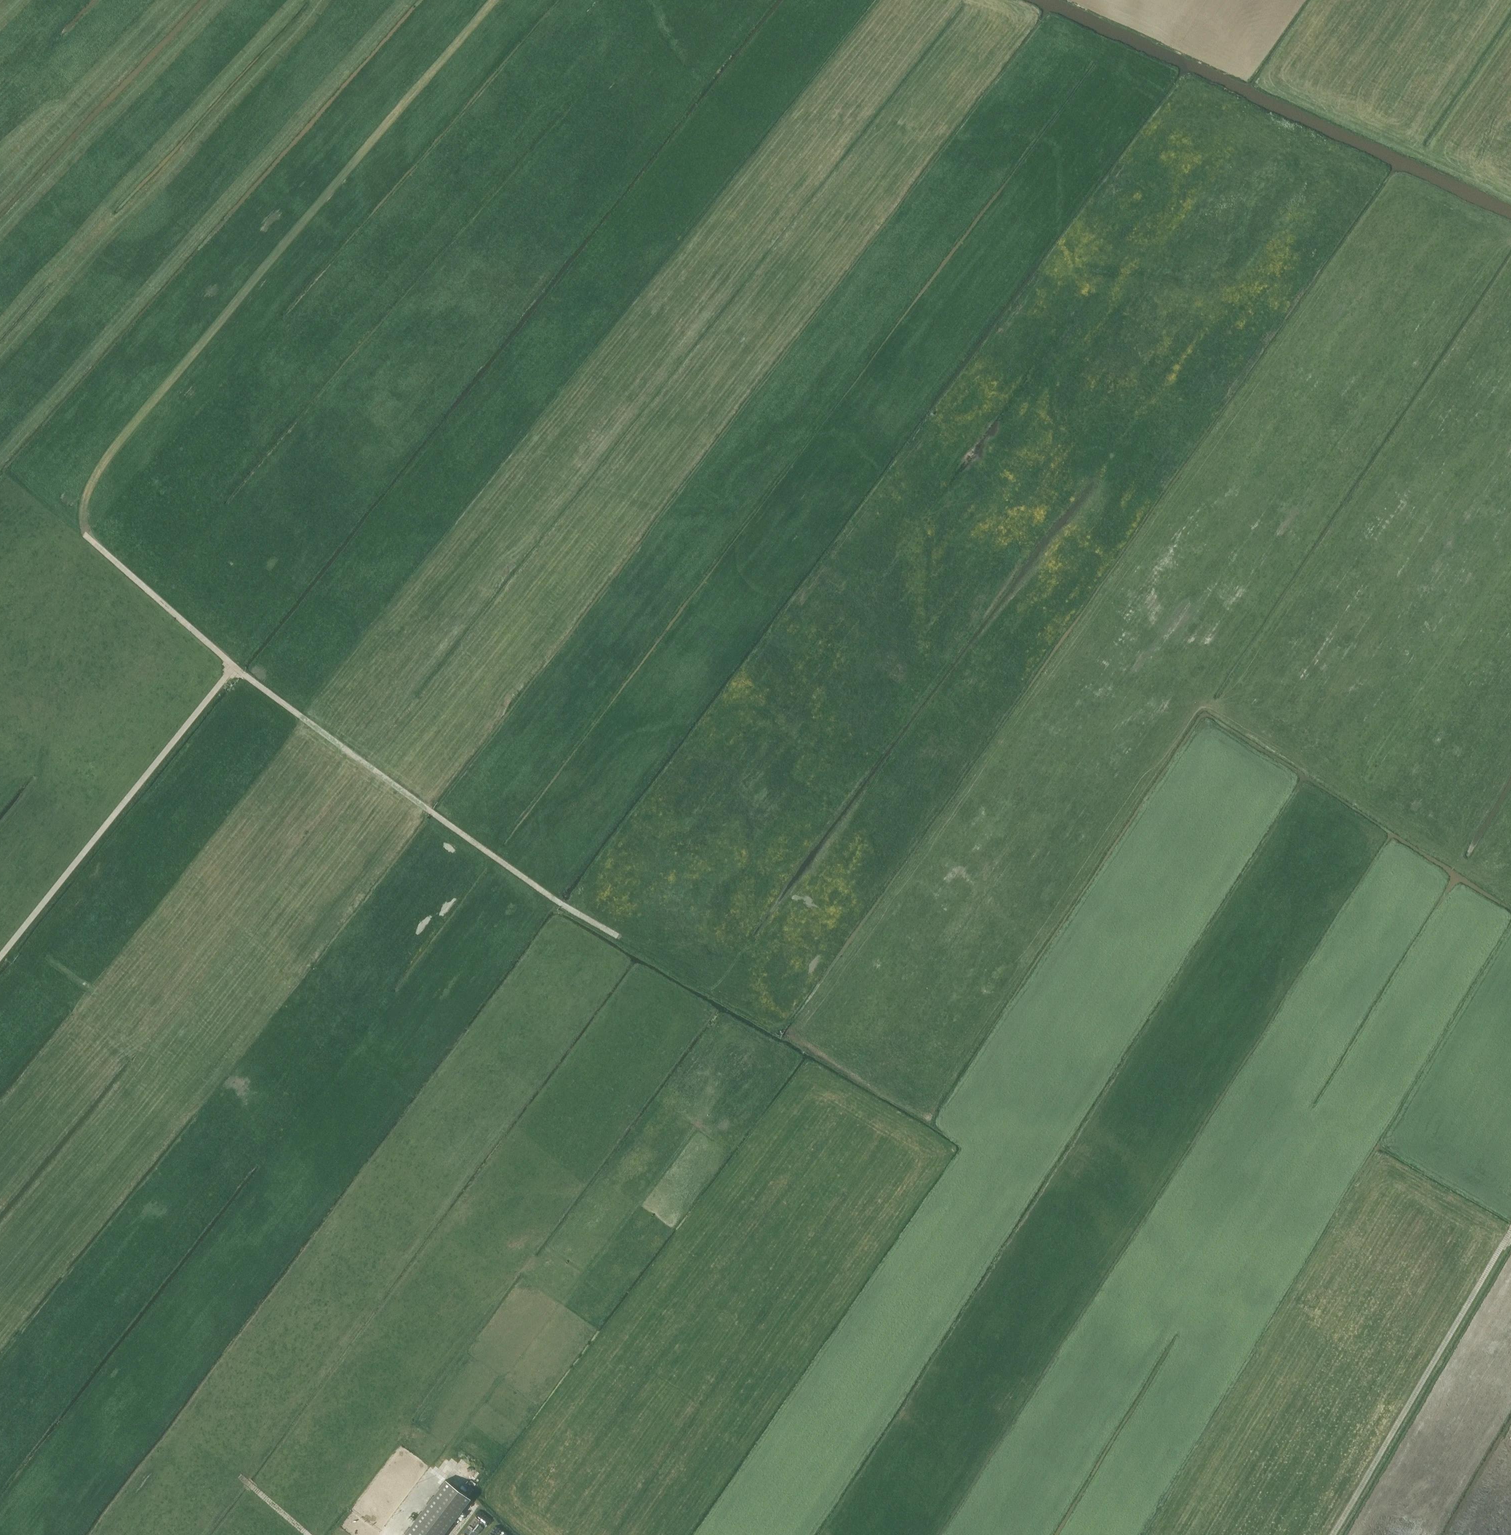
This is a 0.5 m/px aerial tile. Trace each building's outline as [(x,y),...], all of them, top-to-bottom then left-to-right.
[(403,1534),(441,1534),(470,1498),(445,1479),(403,1534)]
